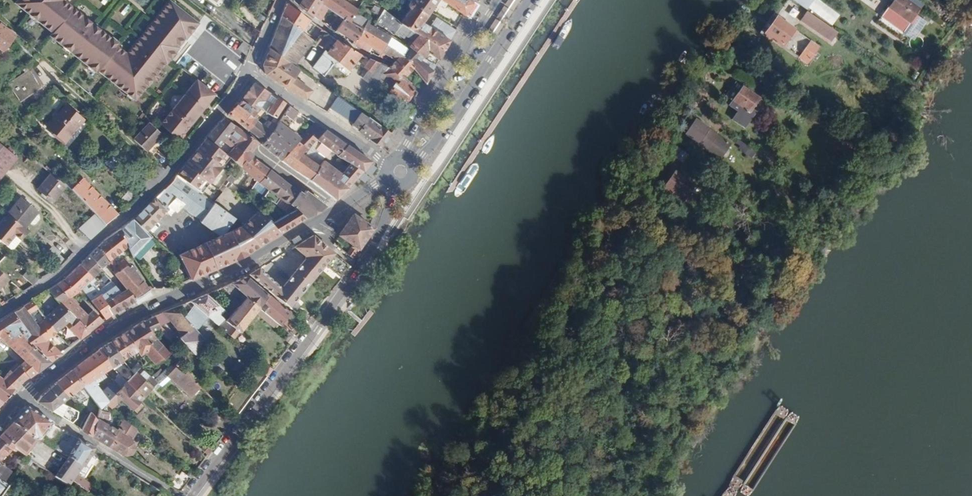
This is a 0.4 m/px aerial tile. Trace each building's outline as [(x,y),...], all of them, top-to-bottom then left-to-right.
[(136,100),(167,64),(168,65),(181,49),(180,48),(186,39),(188,40),(200,24),(170,0),(128,54),(119,46),(120,45),(65,0),(19,0),(16,3),(54,32),(52,35),(98,73),(99,71),(136,100)] [(299,6),(312,16),(320,2),(318,0),(304,0),(299,6)] [(344,20),(350,24),(352,19),(357,12),(341,0),(322,0),(320,2),(312,16),(320,23),(328,10),(344,20)] [(428,17),(431,13),(437,4),(445,9),(448,5),(441,0),(416,0),(415,1),(414,1),(412,1),(410,2),(409,3),(408,4),(428,17)] [(448,5),(465,16),(468,10),(472,4),(465,0),(441,0),(448,5)] [(809,11),(814,4),(808,0),(793,0),(809,11)] [(861,2),(878,15),(889,0),(863,0),(861,2)] [(885,9),(907,26),(917,12),(900,0),(892,0),(885,9)] [(283,17),(298,30),(306,19),(288,4),(283,17)] [(428,17),(408,4),(408,5),(408,6),(408,8),(408,9),(409,10),(400,24),(416,36),(440,48),(444,51),(447,46),(450,41),(454,35),(456,32),(436,20),(430,29),(423,24),(428,17)] [(405,38),(412,43),(407,48),(422,59),(428,54),(439,61),(441,56),(444,51),(440,48),(416,36),(400,24),(395,20),(382,11),(376,22),(396,35),(394,38),(401,43),(405,38)] [(830,43),(837,32),(805,11),(798,21),(830,43)] [(283,17),(270,48),(271,48),(294,65),(312,42),(301,33),(298,30),(283,17)] [(365,27),(352,19),(350,24),(362,32),(365,27)] [(766,36),(806,64),(817,48),(777,19),(766,36)] [(340,26),(336,31),(353,42),(362,32),(350,24),(344,20),(340,26)] [(3,52),(17,36),(0,22),(0,49),(3,52)] [(310,22),(301,33),(312,42),(315,45),(316,44),(322,36),(327,35),(310,22)] [(325,26),(334,33),(336,31),(340,26),(335,22),(332,26),(328,24),(325,26)] [(362,32),(385,46),(401,55),(405,51),(372,30),(372,32),(365,27),(362,32)] [(352,44),(368,52),(371,48),(381,54),(381,53),(385,46),(362,32),(353,42),(352,44)] [(322,36),(316,44),(322,49),(331,38),(327,35),(322,36)] [(326,54),(314,71),(325,79),(334,67),(333,66),(336,62),(350,71),(360,56),(335,41),(332,45),(335,47),(328,56),(326,54)] [(390,68),(402,80),(404,78),(407,76),(413,69),(401,55),(385,46),(381,53),(386,55),(395,61),(393,64),(391,66),(390,68)] [(294,65),(271,48),(264,65),(267,74),(279,83),(306,99),(312,91),(301,82),(295,78),(301,70),(294,65)] [(401,55),(413,69),(425,82),(426,83),(429,77),(433,71),(420,62),(422,59),(407,48),(405,51),(401,55)] [(363,64),(366,66),(365,68),(372,73),(379,64),(367,59),(363,64)] [(366,81),(388,95),(394,84),(383,76),(390,68),(379,64),(372,73),(366,81)] [(383,76),(394,84),(388,95),(403,105),(413,90),(402,80),(390,68),(383,76)] [(9,84),(19,100),(41,86),(30,70),(9,84)] [(177,142),(213,95),(195,81),(158,128),(177,142)] [(247,94),(242,101),(257,112),(260,108),(263,105),(271,93),(255,84),(247,94)] [(741,87),(731,101),(745,111),(755,97),(741,87)] [(339,97),(332,108),(350,121),(358,110),(339,97)] [(273,106),(268,113),(276,118),(287,103),(279,98),(273,106)] [(238,106),(248,114),(253,117),(257,112),(242,101),(238,106)] [(260,108),(267,112),(268,113),(273,106),(272,105),(268,108),(263,105),(260,108)] [(67,106),(49,129),(66,142),(84,120),(67,106)] [(237,106),(229,115),(241,124),(248,114),(238,106),(237,106)] [(272,132),(291,146),(297,136),(295,135),(287,129),(300,112),(291,106),(277,124),(272,132)] [(370,119),(358,110),(350,121),(354,124),(354,125),(362,130),(370,119)] [(248,114),(241,124),(250,131),(257,120),(256,120),(253,117),(248,114)] [(212,133),(206,139),(220,150),(223,146),(221,145),(228,134),(232,137),(226,145),(232,150),(235,147),(245,155),(252,152),(259,143),(247,135),(238,127),(225,119),(213,131),(212,133)] [(362,130),(361,132),(383,147),(392,134),(370,119),(362,130)] [(692,119),(683,133),(718,157),(728,142),(692,119)] [(250,131),(265,142),(272,132),(277,124),(272,121),(267,127),(257,120),(250,131)] [(145,155),(161,137),(146,124),(130,143),(145,155)] [(371,161),(316,124),(301,139),(297,136),(291,146),(283,160),(311,180),(336,198),(348,188),(371,161)] [(263,145),(283,160),(291,146),(272,132),(265,142),(263,145)] [(189,158),(180,171),(176,176),(200,193),(229,157),(227,156),(220,150),(206,139),(202,144),(190,158),(189,158)] [(742,142),(737,147),(749,158),(754,153),(742,142)] [(18,158),(0,144),(0,181),(18,158)] [(227,156),(229,157),(239,167),(241,168),(254,158),(252,152),(245,155),(235,147),(232,150),(227,156)] [(672,158),(679,162),(683,155),(677,150),(672,158)] [(241,168),(256,181),(257,182),(259,184),(271,171),(254,158),(241,168)] [(271,171),(259,184),(269,191),(263,198),(275,205),(279,198),(283,201),(293,187),(288,184),(271,170),(271,171)] [(52,174),(39,189),(53,201),(66,186),(62,182),(52,174)] [(671,174),(662,187),(665,190),(670,193),(679,179),(671,174)] [(175,178),(145,208),(158,221),(166,213),(170,216),(175,212),(177,214),(184,208),(223,236),(237,219),(200,193),(176,176),(175,178)] [(62,182),(66,186),(72,190),(75,187),(65,179),(62,182)] [(72,190),(96,216),(105,225),(118,215),(84,179),(75,187),(72,190)] [(252,191),(263,198),(269,191),(259,184),(257,182),(252,191)] [(293,187),(283,201),(288,205),(299,191),(293,187)] [(299,191),(288,205),(293,209),(305,218),(316,212),(320,209),(321,209),(325,206),(307,189),(303,194),(299,191)] [(24,198),(10,214),(27,228),(40,212),(24,198)] [(287,213),(299,222),(305,218),(293,209),(288,205),(283,201),(279,198),(275,205),(285,212),(287,213)] [(121,229),(128,247),(131,257),(152,237),(147,232),(158,221),(145,208),(136,217),(121,229)] [(259,212),(242,230),(240,229),(179,256),(183,266),(189,280),(237,258),(290,227),(299,222),(287,213),(282,216),(269,224),(265,220),(259,212)] [(26,231),(6,214),(0,221),(0,241),(5,245),(14,235),(19,239),(26,231)] [(353,215),(339,235),(352,244),(345,254),(352,258),(357,251),(373,229),(353,215)] [(96,216),(79,230),(90,241),(106,226),(105,225),(96,216)] [(98,246),(108,261),(112,258),(128,247),(121,229),(106,239),(98,246)] [(249,275),(289,308),(333,254),(313,237),(295,248),(307,259),(280,290),(259,269),(249,275)] [(89,255),(100,268),(108,261),(98,246),(89,255)] [(39,258),(49,269),(54,264),(44,254),(39,258)] [(80,265),(91,277),(100,268),(89,255),(80,265)] [(108,261),(116,273),(121,269),(112,258),(108,261)] [(108,261),(100,268),(110,282),(118,277),(118,276),(116,273),(108,261)] [(65,279),(58,284),(70,298),(77,293),(81,288),(88,281),(91,277),(80,265),(68,277),(65,279)] [(118,281),(125,290),(119,294),(128,305),(139,297),(140,297),(150,291),(131,267),(128,269),(126,266),(121,269),(116,273),(118,276),(118,277),(120,280),(118,281)] [(8,279),(0,272),(0,287),(8,279)] [(222,288),(241,305),(247,298),(253,304),(259,308),(263,303),(268,296),(246,277),(222,288)] [(88,281),(81,288),(88,298),(90,301),(98,295),(97,293),(94,289),(92,286),(90,284),(88,281)] [(98,295),(112,314),(119,310),(128,305),(119,294),(110,282),(97,293),(98,295)] [(73,317),(88,332),(102,320),(93,310),(87,314),(70,298),(58,284),(50,290),(61,304),(73,317)] [(90,301),(104,319),(112,314),(98,295),(90,301)] [(197,308),(207,317),(218,326),(220,324),(224,319),(220,315),(224,310),(206,295),(189,302),(193,305),(197,308)] [(270,309),(266,314),(277,323),(279,325),(289,313),(268,296),(263,303),(270,309)] [(247,298),(241,305),(240,306),(246,311),(253,304),(247,298)] [(22,327),(24,335),(24,337),(35,350),(37,348),(50,361),(60,353),(47,339),(55,332),(45,318),(37,325),(29,314),(38,308),(32,301),(13,313),(14,314),(22,327)] [(259,308),(266,314),(270,309),(263,303),(259,308)] [(45,318),(55,332),(59,329),(64,325),(73,317),(61,304),(52,312),(45,318)] [(240,306),(223,327),(222,328),(235,339),(255,312),(259,308),(253,304),(246,311),(240,306)] [(193,305),(182,316),(185,320),(197,308),(193,305)] [(182,335),(179,338),(195,354),(204,344),(204,340),(194,330),(185,320),(182,316),(175,308),(162,313),(176,328),(182,335)] [(197,308),(185,320),(194,330),(207,317),(197,308)] [(255,312),(273,327),(277,323),(266,314),(259,308),(255,312)] [(224,310),(220,315),(224,319),(228,313),(224,310)] [(22,327),(14,314),(0,323),(0,337),(25,360),(13,372),(10,370),(3,378),(0,376),(0,405),(15,388),(37,371),(50,361),(37,348),(35,350),(24,337),(24,335),(22,327)] [(64,325),(78,339),(88,332),(73,317),(64,325)] [(143,323),(150,332),(155,329),(149,319),(143,323)] [(143,323),(125,333),(133,344),(136,349),(145,342),(146,343),(155,337),(150,332),(143,323)] [(156,328),(171,342),(174,338),(160,326),(158,327),(156,328)] [(182,335),(176,328),(173,331),(179,338),(182,335)] [(55,332),(59,337),(63,333),(59,329),(55,332)] [(110,342),(123,360),(137,351),(136,349),(133,344),(125,333),(110,342)] [(290,335),(286,340),(292,345),(296,339),(290,335)] [(145,342),(136,349),(137,351),(141,356),(144,353),(156,365),(164,358),(169,354),(155,337),(146,343),(145,342)] [(98,350),(111,367),(120,362),(122,364),(125,362),(123,360),(110,342),(98,350)] [(82,363),(72,370),(88,391),(101,407),(106,401),(108,399),(101,391),(98,387),(90,381),(111,367),(98,350),(82,363)] [(180,361),(175,367),(184,373),(186,372),(180,361)] [(111,367),(119,376),(126,382),(128,380),(123,373),(129,367),(125,362),(122,364),(120,362),(111,367)] [(136,364),(130,369),(134,374),(140,369),(136,364)] [(123,373),(128,380),(134,374),(130,369),(129,367),(123,373)] [(167,376),(190,396),(200,385),(186,372),(184,373),(175,367),(167,376)] [(128,380),(126,382),(143,397),(156,383),(153,381),(140,369),(134,374),(128,380)] [(56,381),(63,390),(61,392),(66,399),(70,396),(78,389),(83,395),(88,391),(72,370),(56,381)] [(154,379),(161,386),(168,378),(161,372),(154,379)] [(101,391),(108,399),(110,397),(114,394),(119,388),(114,380),(101,391)] [(40,397),(37,401),(71,422),(76,417),(77,410),(61,403),(66,399),(61,392),(63,390),(56,381),(50,387),(43,394),(40,397)] [(119,388),(114,394),(131,409),(137,402),(143,397),(126,382),(119,388)] [(131,409),(135,412),(142,406),(137,402),(131,409)] [(100,408),(97,419),(105,423),(109,411),(100,408)] [(0,438),(0,443),(3,448),(6,446),(15,451),(24,457),(36,442),(41,439),(42,440),(53,424),(28,409),(16,421),(0,438)] [(85,422),(82,429),(93,435),(97,419),(91,413),(87,419),(85,422)] [(118,431),(109,445),(126,456),(130,455),(134,449),(133,443),(130,441),(137,428),(126,418),(118,431)] [(97,419),(93,435),(109,445),(118,431),(105,423),(97,419)] [(78,440),(67,457),(69,458),(82,468),(94,450),(78,440)] [(2,463),(5,459),(11,453),(13,454),(15,451),(6,446),(3,448),(0,443),(0,465),(2,463)] [(27,459),(36,465),(39,461),(33,457),(31,458),(29,456),(27,459)] [(69,458),(61,469),(54,477),(69,487),(73,481),(77,475),(82,468),(69,458)] [(42,469),(54,477),(61,469),(53,464),(50,468),(45,465),(42,469)] [(2,486),(10,476),(0,468),(0,485),(2,486)] [(82,468),(77,475),(88,482),(87,479),(87,477),(88,475),(89,473),(82,468)] [(73,481),(88,491),(92,485),(88,482),(77,475),(73,481)]
